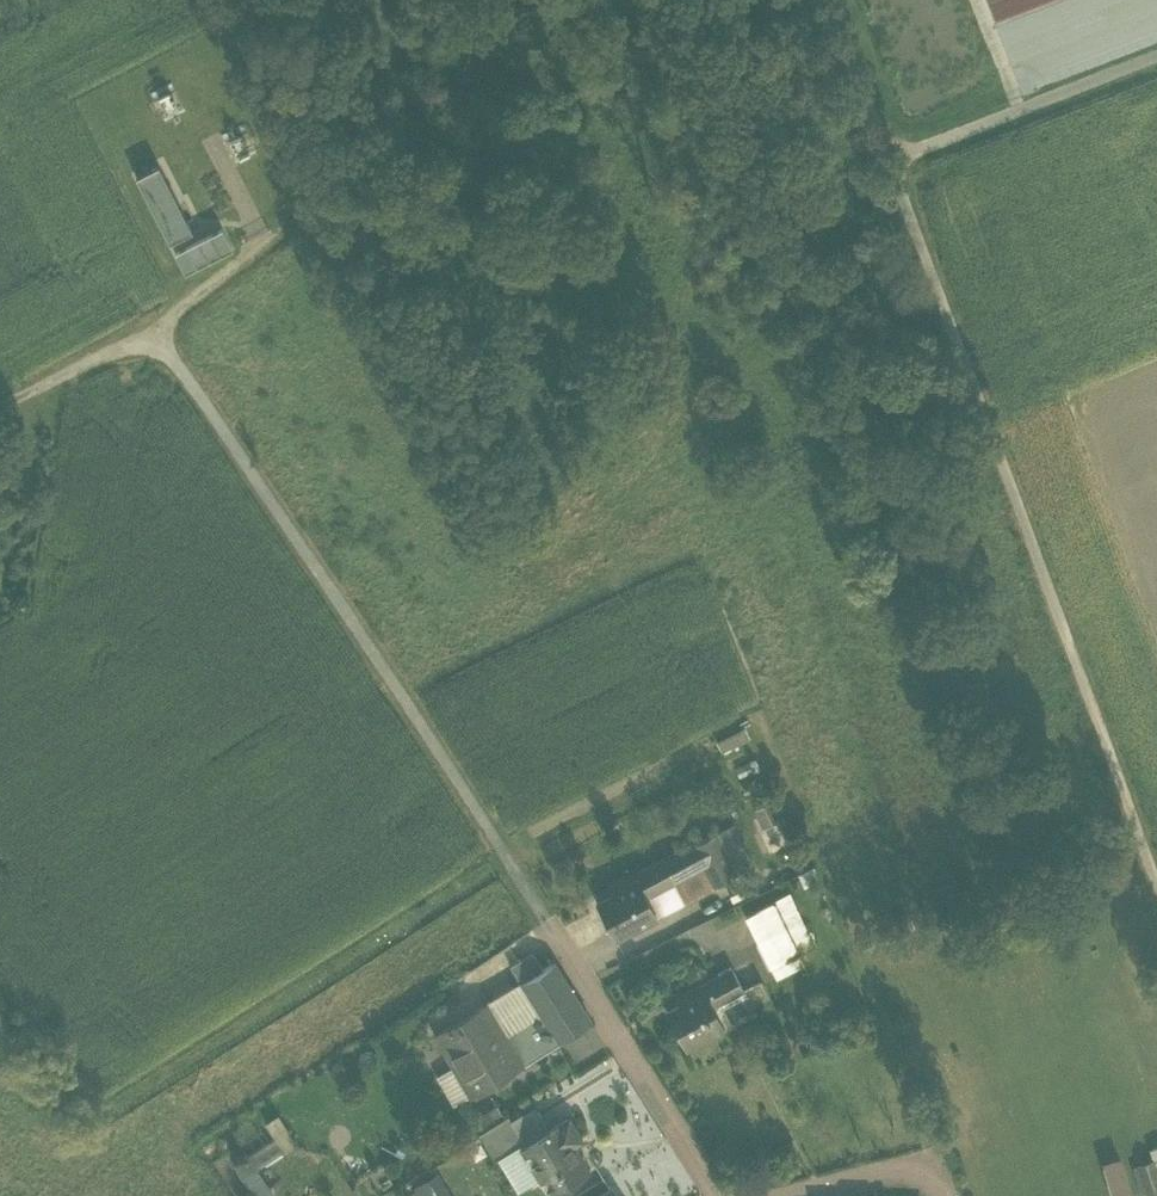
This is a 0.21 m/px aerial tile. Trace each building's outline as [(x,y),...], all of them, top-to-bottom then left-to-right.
[(986,10),(1005,6),(1013,0),(984,0),(986,10)] [(191,230),(158,165),(136,176),(169,241),(191,230)] [(222,228),(175,252),(184,271),(231,247),(222,228)] [(762,793),(752,798),(766,827),(776,822),(762,793)] [(733,823),(715,831),(733,866),(751,857),(733,823)] [(733,866),(715,831),(692,843),(703,864),(714,885),(737,874),(733,866)] [(703,864),(692,843),(649,864),(660,886),(703,864)] [(649,864),(615,881),(619,890),(596,901),(615,937),(656,916),(644,894),(660,886),(649,864)] [(714,885),(703,864),(660,886),(644,894),(656,916),(714,885)] [(813,944),(789,892),(772,900),(797,952),(813,944)] [(797,952),(772,900),(744,914),(769,965),(797,952)] [(534,955),(531,953),(530,952),(510,965),(520,981),(542,968),(534,955)] [(797,952),(769,965),(775,977),(802,964),(797,952)] [(542,968),(520,981),(541,1014),(541,1013),(558,1040),(591,1019),(554,961),(542,968)] [(716,978),(686,993),(689,999),(666,1011),(685,1047),(752,1012),(750,1008),(741,990),(729,967),(714,974),(716,978)] [(741,990),(750,1008),(769,998),(760,980),(741,990)] [(541,1014),(520,981),(486,1001),(506,1033),(541,1014)] [(541,1014),(506,1033),(486,1001),(485,1001),(486,1002),(434,1033),(470,1095),(558,1040),(541,1013),(541,1014)] [(497,1105),(476,1118),(483,1130),(504,1116),(497,1105)] [(483,1130),(478,1132),(494,1158),(523,1140),(507,1114),(504,1116),(483,1130)] [(296,1142),(279,1115),(266,1123),(275,1136),(283,1149),(283,1150),(296,1142)] [(566,1120),(522,1147),(532,1164),(525,1168),(532,1180),(540,1176),(551,1193),(585,1172),(569,1146),(578,1140),(566,1120)] [(275,1136),(233,1163),(241,1176),(283,1149),(275,1136)] [(1153,1153),(1155,1163),(1140,1168),(1148,1195),(1156,1195),(1156,1152),(1153,1153)] [(419,1181),(426,1195),(445,1195),(435,1174),(419,1181)]
